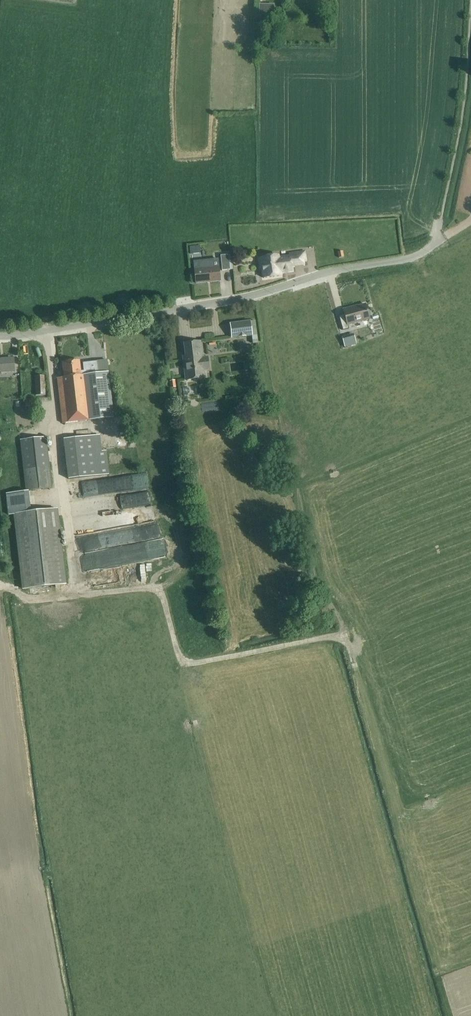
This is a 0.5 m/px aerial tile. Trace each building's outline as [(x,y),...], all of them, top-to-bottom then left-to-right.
[(276,14),(276,3),(261,3),(262,15),(276,14)] [(278,255),(259,258),(261,268),(263,268),(264,278),(281,276),(280,272),(292,270),(292,265),(303,264),(303,260),(306,259),(305,252),(289,254),(290,258),(279,260),(278,255)] [(229,254),(221,255),(222,270),(230,269),(229,254)] [(206,260),(194,261),(195,268),(195,273),(196,283),(220,281),(219,271),(219,265),(218,258),(206,260)] [(345,314),(339,315),(343,330),(349,328),(348,324),(369,319),(365,304),(352,308),(351,307),(343,309),(345,314)] [(230,323),(232,333),(232,335),(238,334),(239,337),(245,336),(245,333),(252,332),(253,344),(258,343),(255,320),(250,321),(230,323)] [(351,335),(344,337),(347,346),(353,344),(351,335)] [(187,359),(184,359),(186,380),(206,377),(205,371),(209,370),(208,360),(203,361),(200,341),(185,343),(187,359)] [(0,359),(0,373),(15,372),(14,358),(0,359)] [(80,360),(62,362),(64,377),(57,378),(58,388),(62,424),(114,418),(108,370),(107,360),(97,361),(99,373),(81,375),(80,360)] [(35,375),(36,395),(45,395),(44,375),(35,375)] [(256,401),(257,407),(267,406),(266,399),(256,401)] [(101,434),(64,439),(68,479),(103,475),(110,475),(108,463),(107,451),(103,451),(101,434)] [(45,437),(20,440),(27,491),(52,489),(45,437)] [(98,495),(99,511),(151,506),(149,488),(159,487),(158,475),(70,483),(72,498),(98,495)] [(58,508),(15,513),(23,589),(67,584),(58,508)] [(125,526),(153,522),(151,510),(124,514),(125,526)] [(152,524),(77,537),(79,549),(154,537),(152,524)] [(122,560),(145,558),(144,547),(127,548),(128,555),(122,556),(122,560)] [(112,575),(112,569),(93,570),(93,582),(116,581),(116,575),(112,575)]
